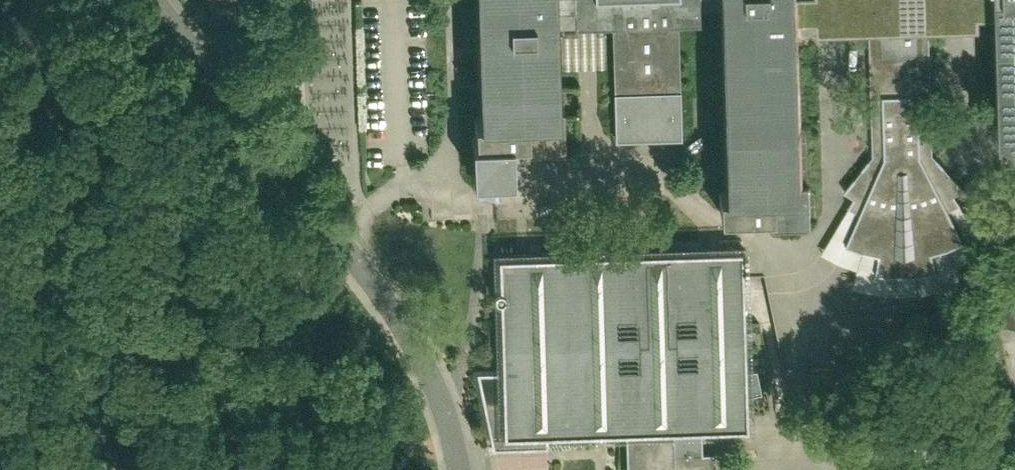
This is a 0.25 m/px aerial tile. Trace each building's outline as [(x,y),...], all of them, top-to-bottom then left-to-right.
[(477,140),(467,140),(467,176),(502,175),(501,139),(520,139),(521,159),(558,158),(556,31),(603,30),(604,93),(615,92),(616,139),(678,138),(677,91),(676,27),(695,27),(694,10),(712,9),(716,213),(766,212),(766,232),(807,231),(806,190),(799,190),(796,20),(813,19),(813,31),(863,30),(866,154),(841,209),(818,253),(853,271),(851,290),(900,299),(934,295),(961,287),(953,268),(989,252),(952,197),(961,189),(930,153),(928,28),(975,27),(975,17),(995,16),(997,133),(1014,132),(1014,0),(475,0),(477,140)] [(510,261),(513,377),(489,378),(498,452),(524,451),(561,451),(561,435),(621,433),(622,469),(715,469),(715,454),(701,454),(700,422),(746,421),(741,254),(510,261)] [(1008,320),(1014,319),(1014,271),(1001,273),(1008,320)]
